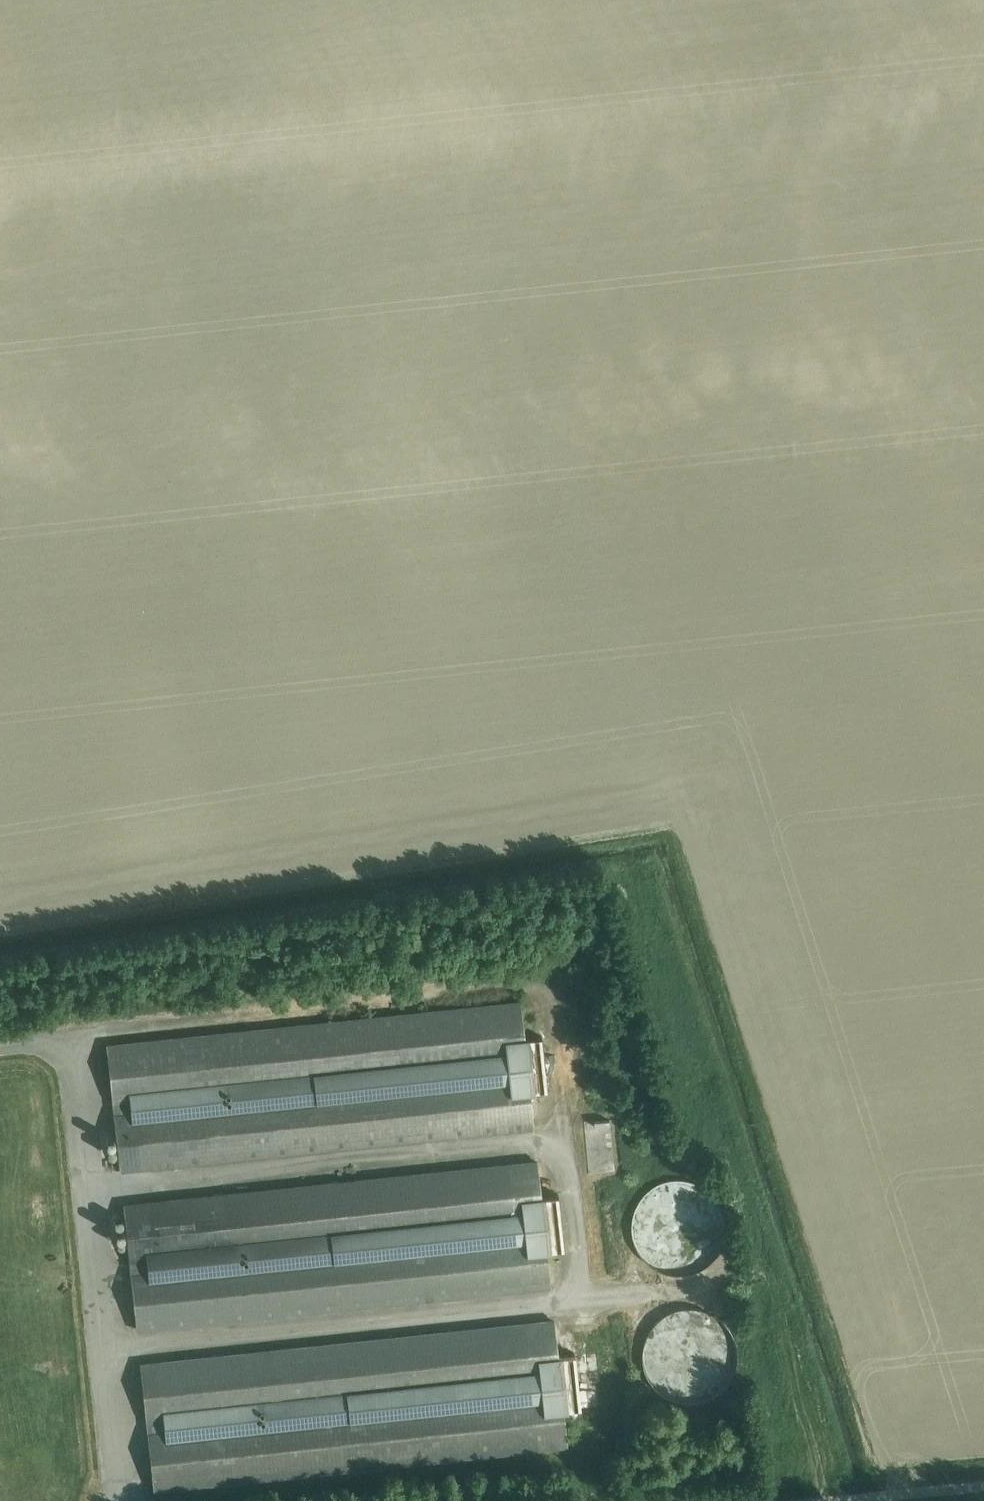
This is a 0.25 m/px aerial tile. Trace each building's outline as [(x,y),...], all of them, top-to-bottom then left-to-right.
[(520,1004),(106,1047),(118,1170),(532,1127),(520,1004)] [(135,1330),(549,1286),(536,1163),(122,1206),(135,1330)] [(714,1227),(715,1219),(714,1210),(711,1202),(708,1195),(702,1188),(696,1183),(689,1179),(683,1177),(674,1176),(667,1176),(657,1178),(648,1183),(643,1187),(637,1193),(633,1200),(630,1208),(629,1217),(630,1227),(632,1234),(635,1241),(640,1247),(645,1252),(653,1257),(661,1260),(669,1261),(676,1261),(687,1259),(696,1254),(702,1249),(707,1243),(711,1235),(714,1227)] [(725,1367),(726,1360),(725,1351),(722,1343),(719,1337),(713,1330),(707,1325),(698,1321),(692,1320),(683,1319),(678,1320),(669,1323),(661,1327),(656,1332),(651,1339),(648,1346),(646,1353),(645,1360),(646,1367),(648,1375),(652,1382),(657,1388),(662,1392),(670,1397),(676,1399),(686,1400),(695,1399),(701,1397),(709,1392),(714,1388),(719,1382),(723,1374),(725,1367)] [(152,1489),(536,1448),(566,1445),(553,1322),(139,1366),(152,1489)]
